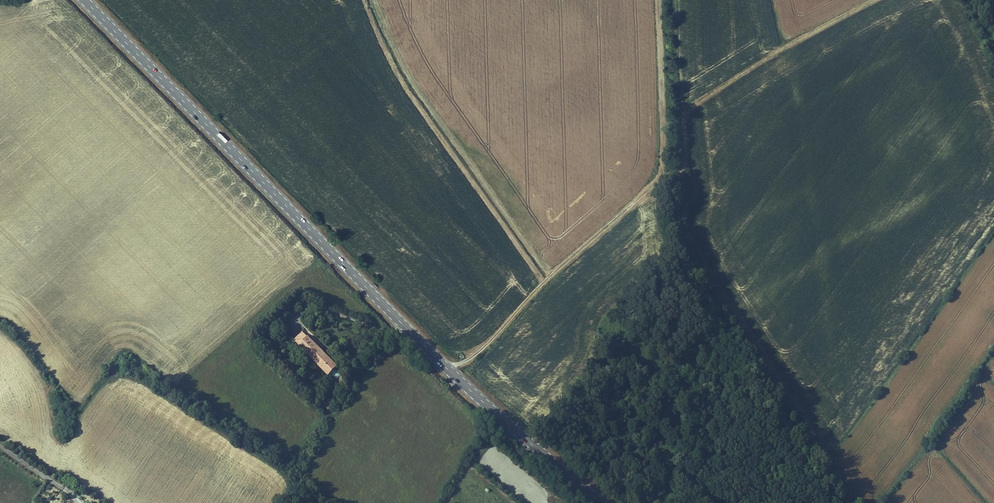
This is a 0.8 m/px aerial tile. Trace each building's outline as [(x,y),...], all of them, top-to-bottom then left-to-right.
[(308,338),(302,332),(294,340),(299,346),(308,338)] [(330,360),(308,338),(299,346),(321,368),(330,360)] [(336,367),(330,360),(321,368),(328,375),(336,367)] [(331,373),(336,379),(341,375),(335,369),(331,373)] [(334,402),(329,399),(323,408),(328,411),(334,402)] [(67,424),(65,426),(71,433),(76,429),(71,423),(68,425),(67,424)]
